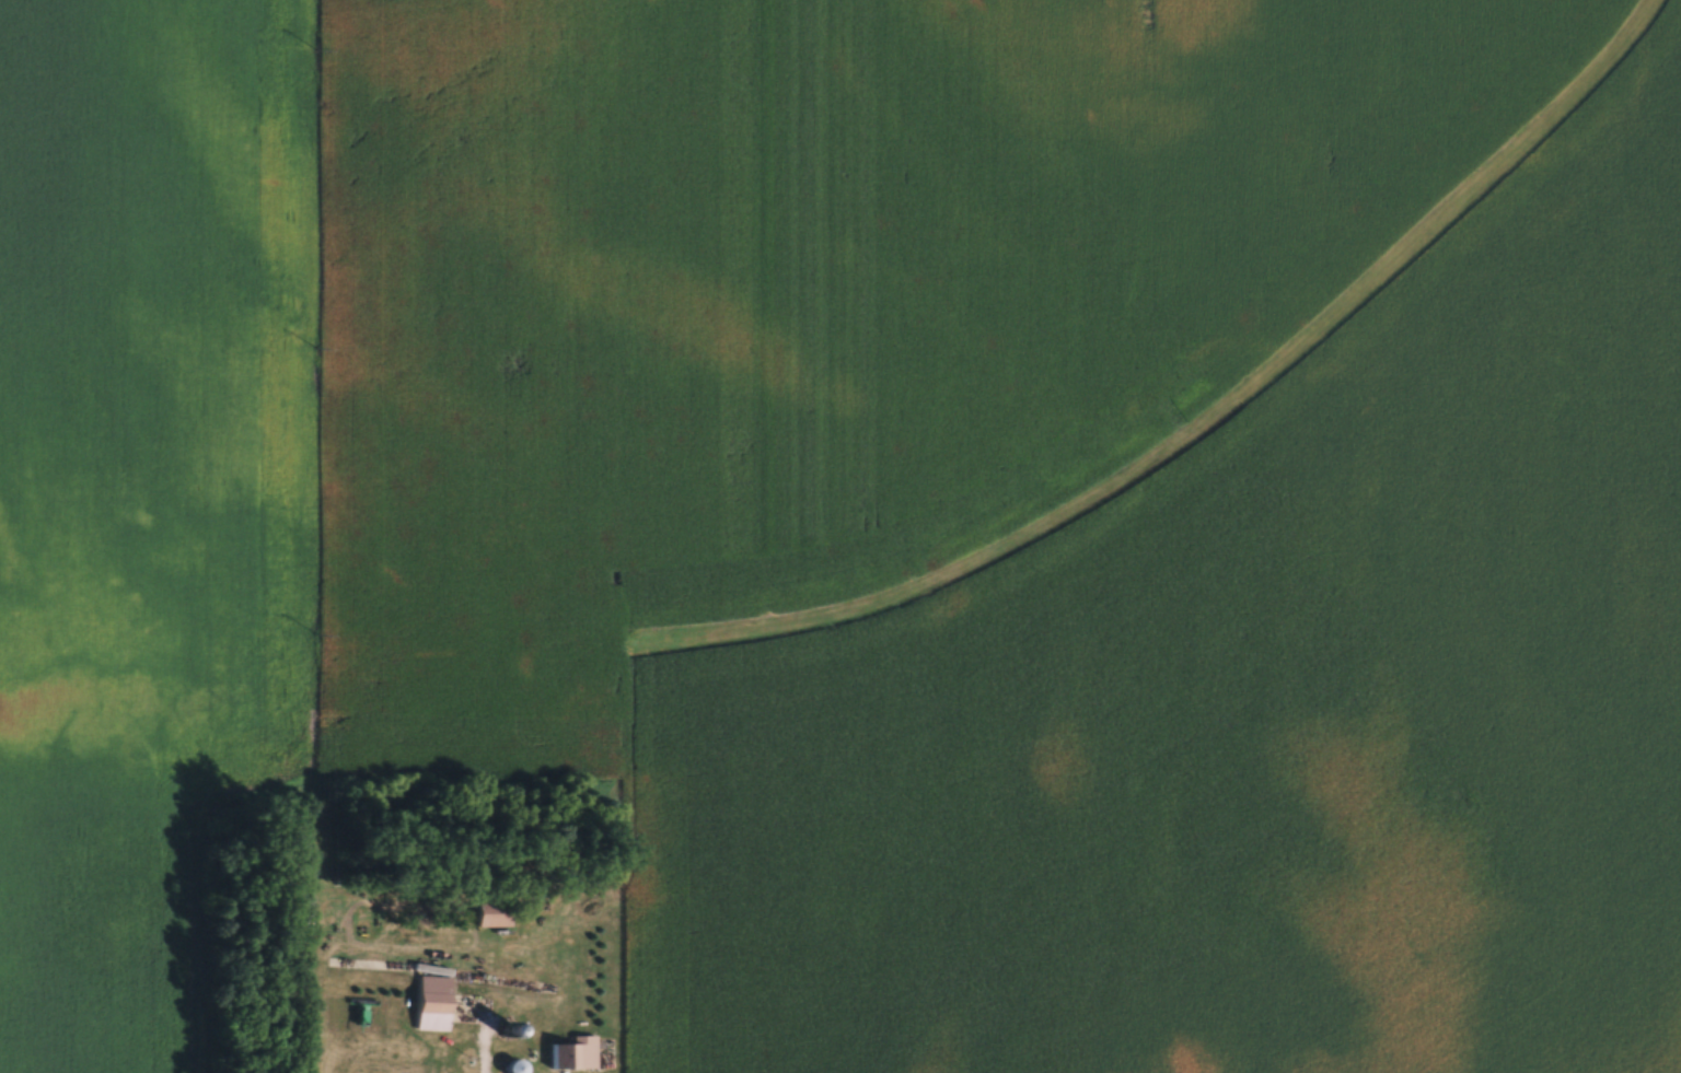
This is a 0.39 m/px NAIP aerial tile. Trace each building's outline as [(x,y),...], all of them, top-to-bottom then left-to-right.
[(511,928),(511,902),(477,902),(477,928),(511,928)] [(449,992),(416,992),(416,1014),(448,1014),(449,992)] [(552,1045),(552,1070),(596,1070),(596,1037),(572,1037),(572,1045),(552,1045)] [(504,1068),(507,1072),(526,1072),(517,1059),(504,1068)]
